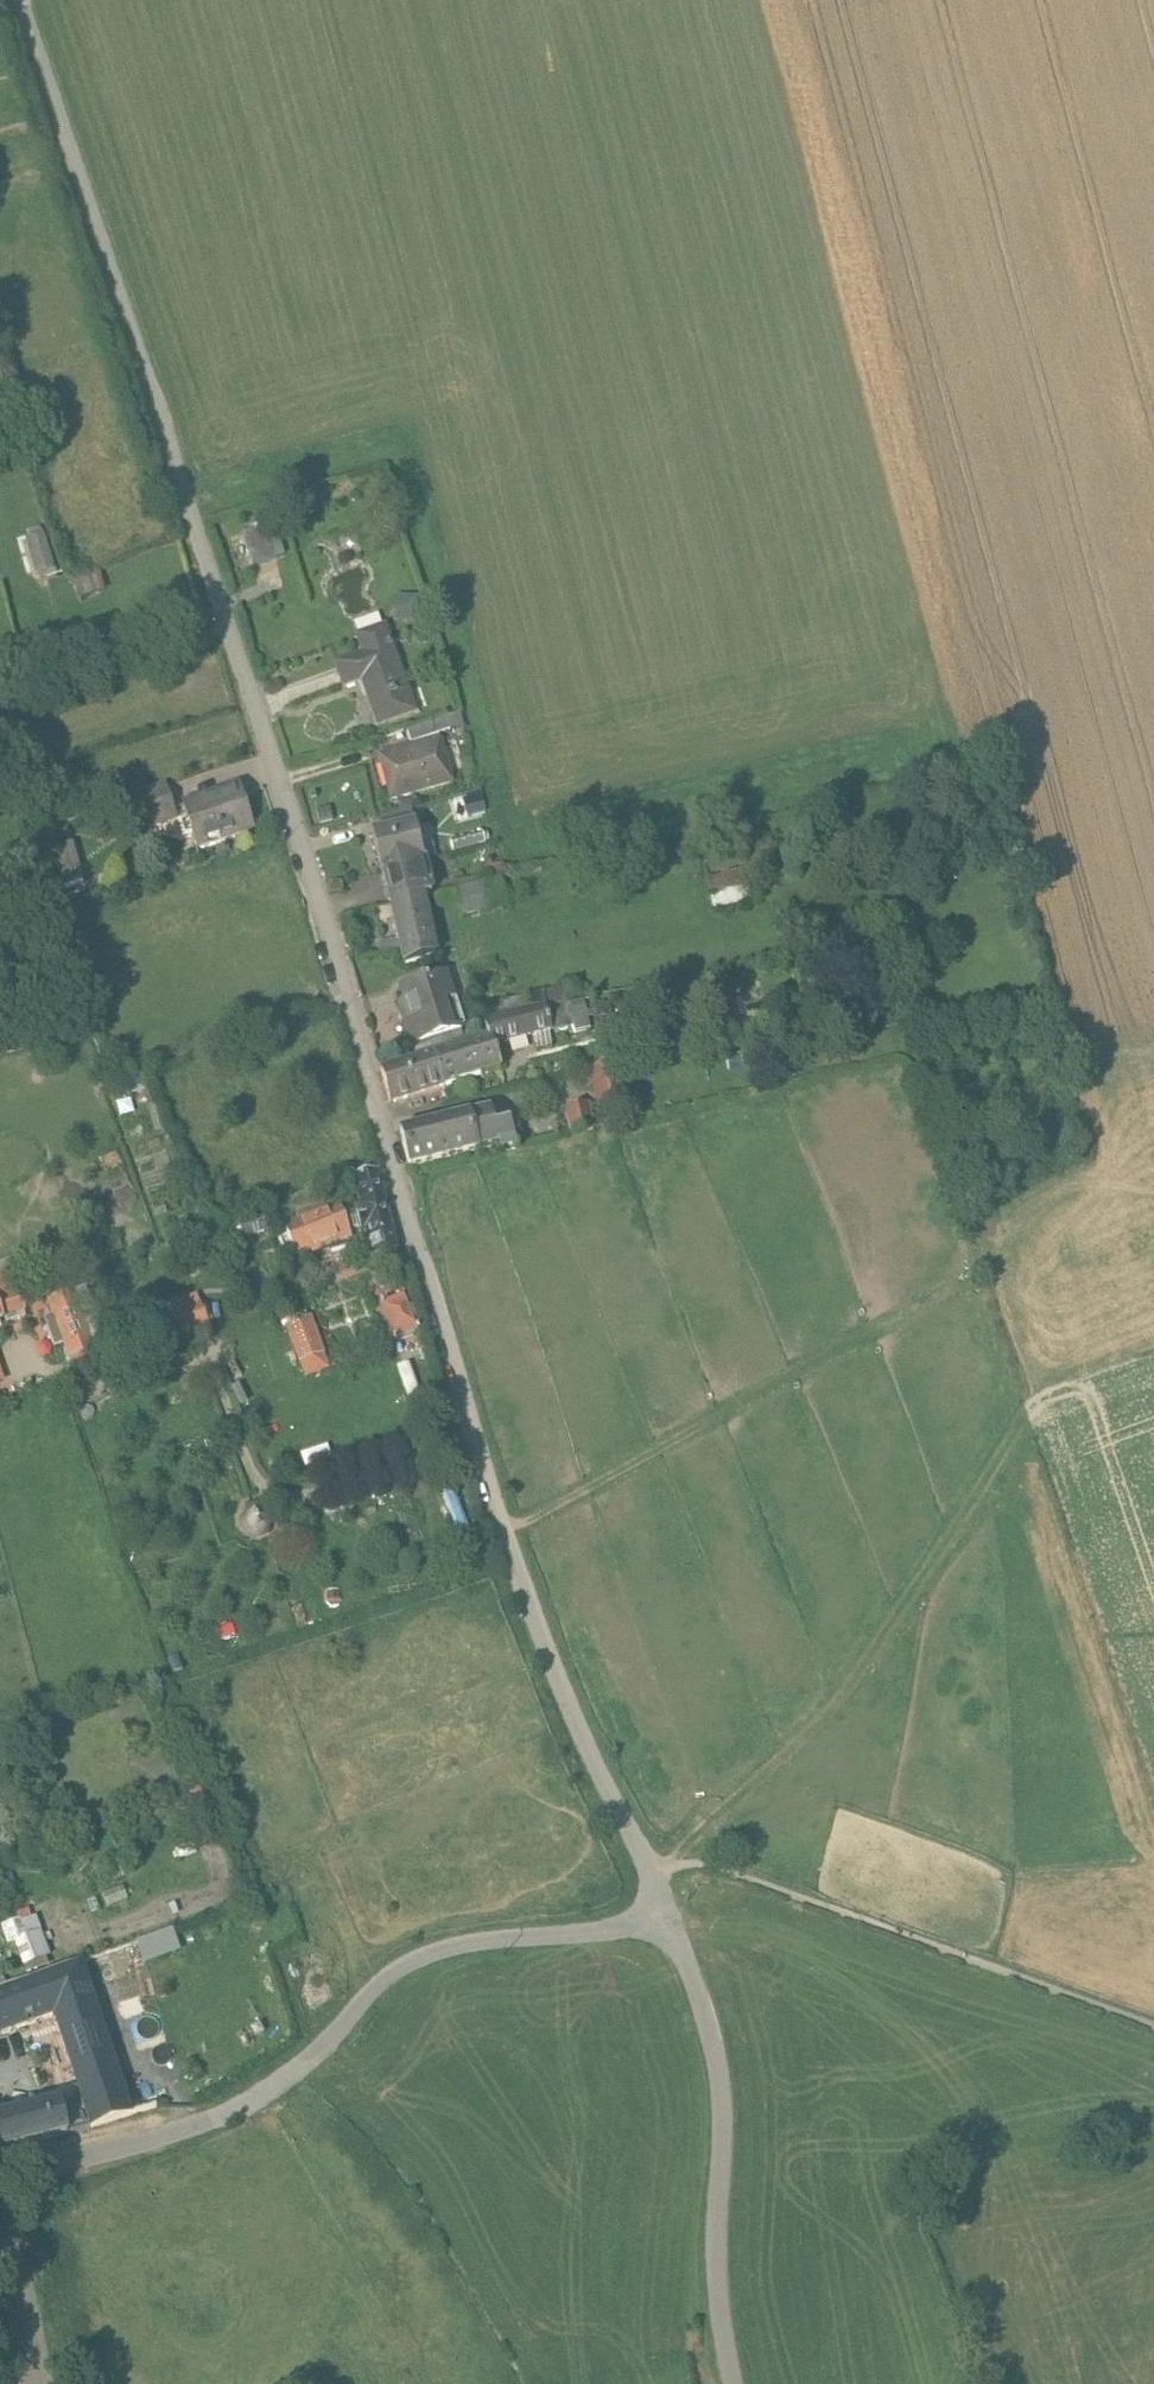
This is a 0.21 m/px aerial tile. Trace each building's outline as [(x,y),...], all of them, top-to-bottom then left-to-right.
[(43,532),(23,539),(35,572),(55,565),(43,532)] [(252,541),(262,572),(285,565),(275,534),(252,541)] [(99,571),(71,580),(77,596),(105,587),(99,571)] [(369,689),(385,733),(426,718),(395,633),(364,645),(371,662),(342,673),(350,696),(369,689)] [(415,737),(420,750),(457,738),(453,725),(415,737)] [(390,768),(402,809),(462,792),(449,750),(390,768)] [(238,780),(180,800),(197,849),(255,829),(238,780)] [(135,790),(149,828),(177,818),(164,781),(135,790)] [(396,836),(420,830),(417,818),(392,824),(396,836)] [(380,841),(389,878),(430,868),(420,830),(396,836),(380,841)] [(64,884),(84,878),(72,841),(52,848),(64,884)] [(389,878),(399,914),(430,905),(439,903),(430,868),(389,878)] [(750,878),(714,887),(724,916),(756,909),(750,878)] [(464,894),(471,922),(494,916),(487,888),(464,894)] [(414,974),(446,966),(430,905),(399,914),(414,974)] [(432,1055),(461,1048),(447,997),(453,996),(447,976),(401,989),(408,1015),(400,1018),(408,1048),(429,1042),(432,1055)] [(506,1004),(509,1019),(529,1015),(528,1000),(506,1004)] [(509,1019),(486,1027),(489,1040),(493,1053),(574,1031),(566,1005),(529,1015),(509,1019)] [(624,1009),(603,1014),(608,1035),(630,1029),(624,1009)] [(441,1088),(498,1072),(493,1053),(489,1040),(461,1048),(432,1055),(441,1088)] [(388,1102),(441,1088),(432,1055),(379,1070),(388,1102)] [(635,1072),(600,1081),(609,1117),(644,1108),(635,1072)] [(589,1102),(564,1109),(570,1135),(595,1128),(589,1102)] [(510,1118),(410,1144),(418,1175),(505,1152),(508,1163),(520,1160),(510,1118)] [(377,1172),(354,1177),(361,1207),(367,1228),(373,1258),(396,1252),(377,1172)] [(367,1228),(361,1207),(340,1214),(338,1210),(285,1229),(297,1261),(349,1240),(348,1234),(367,1228)] [(265,1219),(228,1230),(234,1250),(271,1239),(265,1219)] [(71,1374),(101,1363),(74,1288),(45,1298),(71,1374)] [(417,1331),(405,1296),(379,1305),(390,1340),(417,1331)] [(199,1307),(176,1315),(184,1338),(207,1330),(199,1307)] [(329,1370),(313,1319),(288,1327),(304,1378),(329,1370)] [(121,1888),(103,1895),(108,1908),(126,1900),(121,1888)] [(140,1942),(147,1962),(178,1951),(171,1931),(140,1942)] [(54,2014),(95,1999),(82,1959),(0,1988),(0,2034),(54,2014)] [(95,1999),(132,2114),(157,2106),(118,1991),(95,1999)] [(132,2114),(95,1999),(54,2014),(79,2085),(92,2127),(132,2114)] [(92,2127),(79,2085),(54,2091),(57,2100),(0,2113),(0,2150),(92,2127)]
